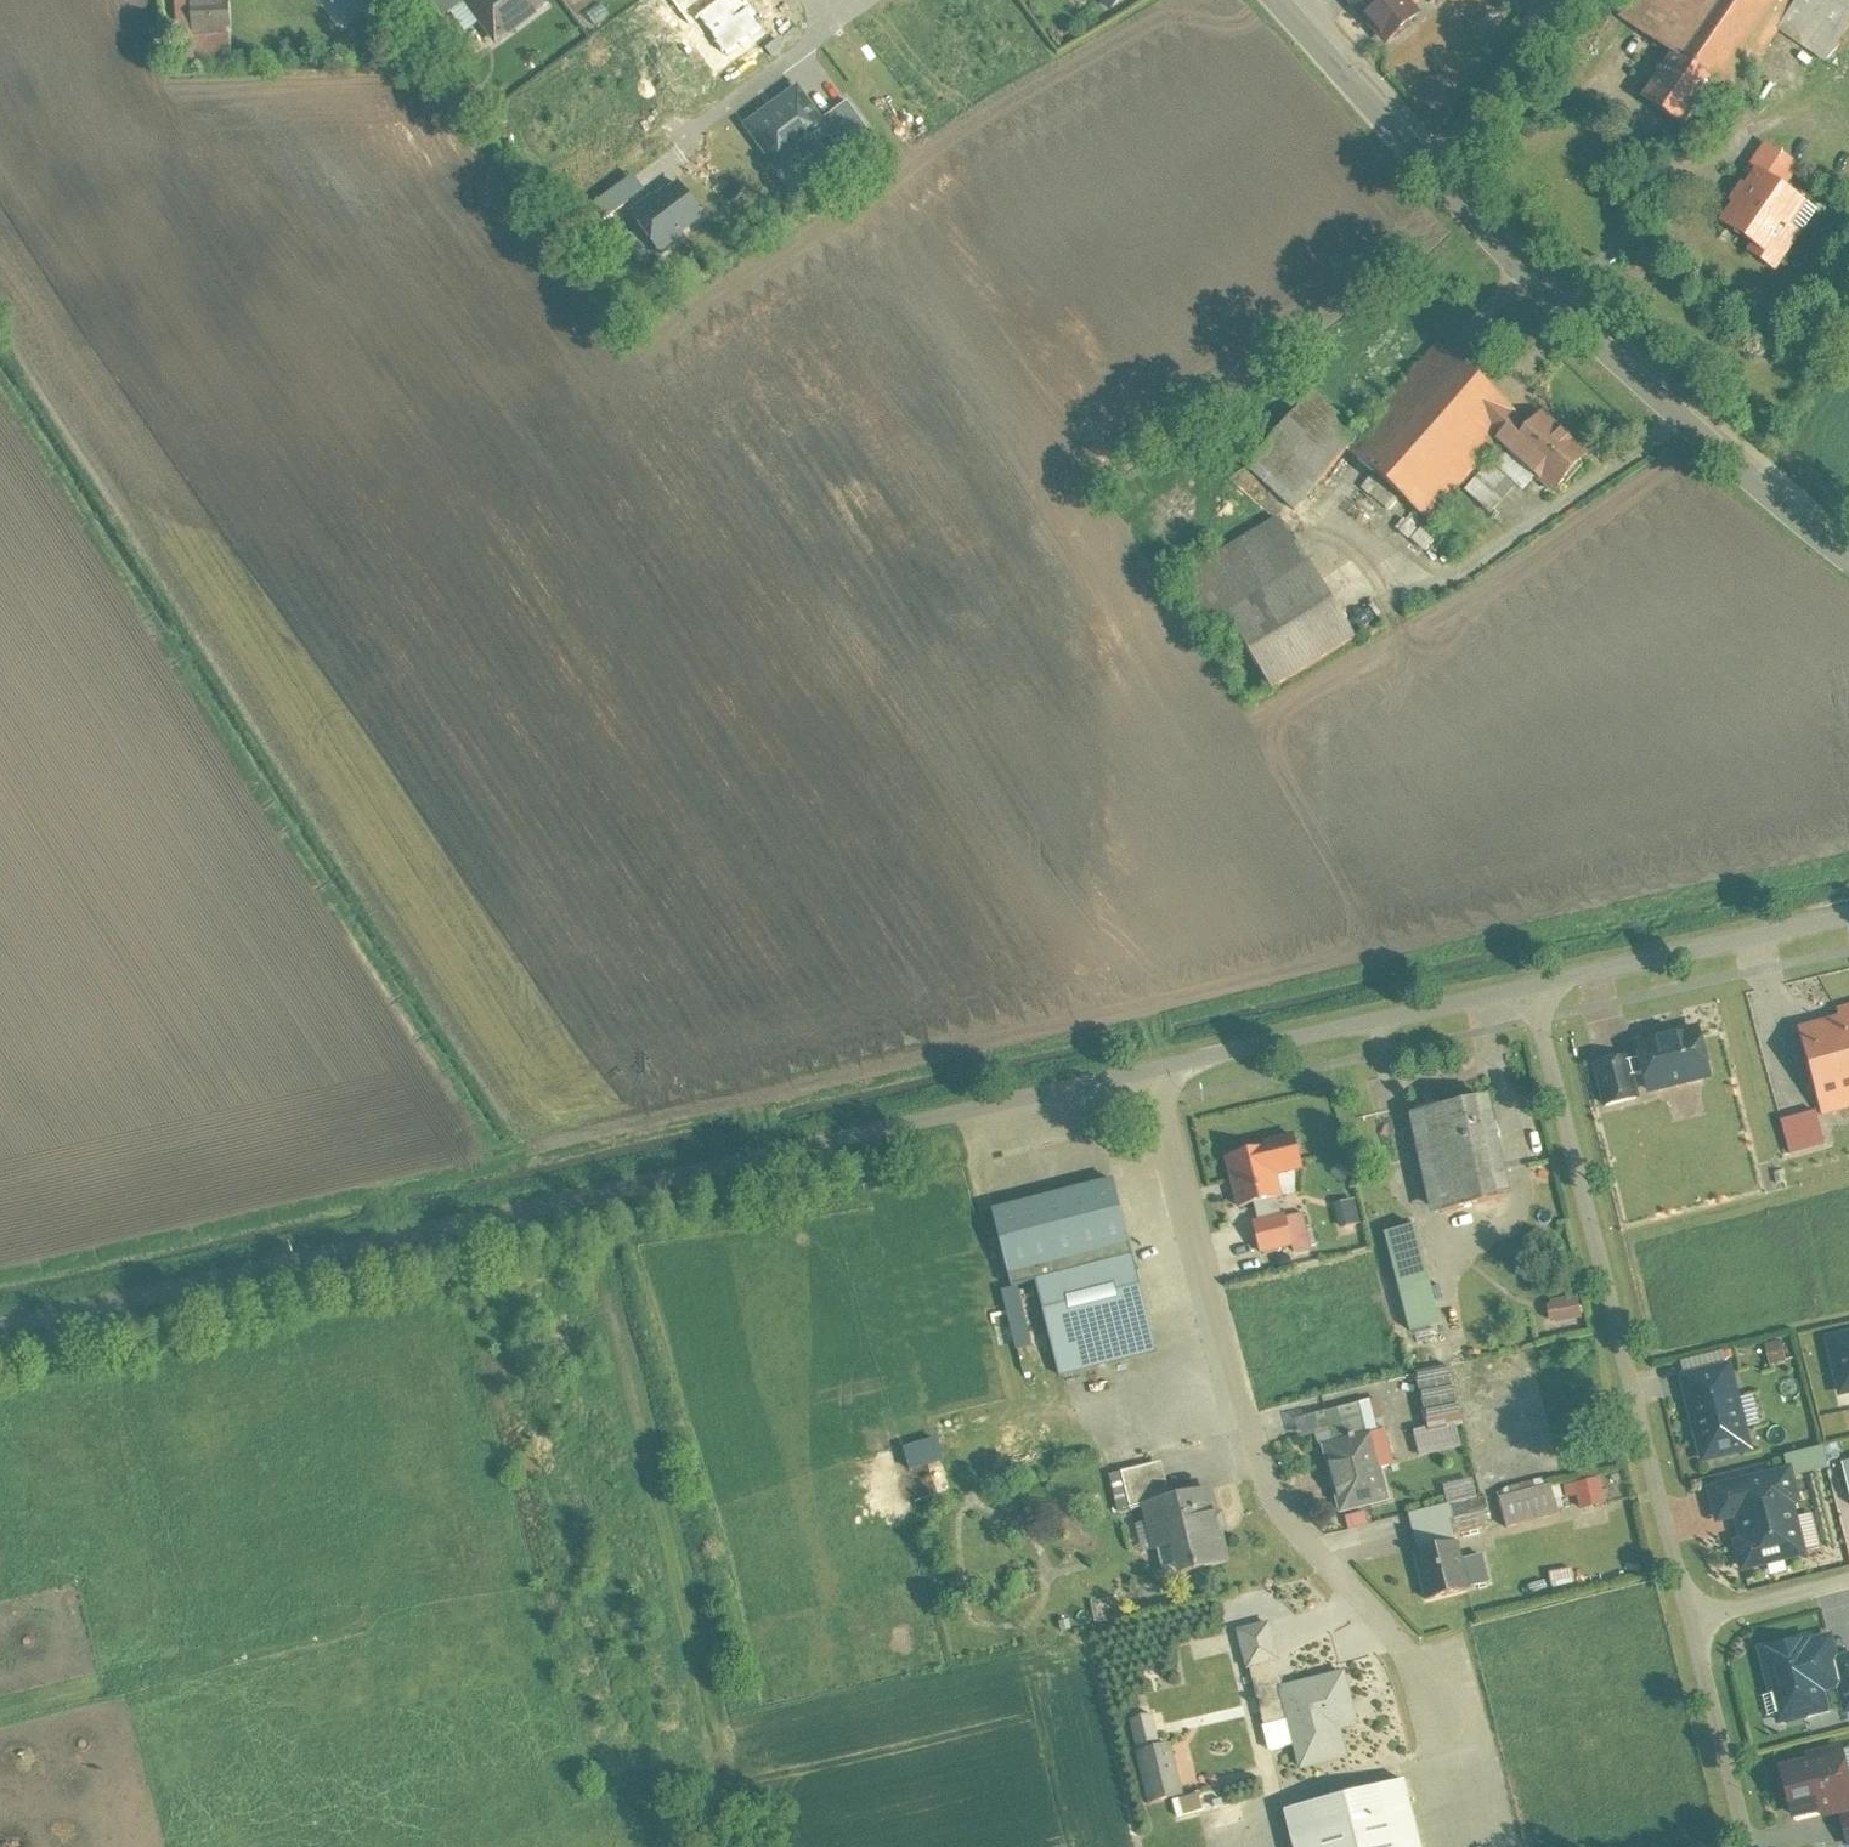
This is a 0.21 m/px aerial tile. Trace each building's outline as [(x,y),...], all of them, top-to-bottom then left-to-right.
[(193,34),(189,0),(176,0),(179,36),(193,34)] [(193,34),(222,31),(229,30),(226,0),(189,0),(193,34)] [(346,28),(380,4),(377,0),(326,0),(346,28)] [(443,17),(464,2),(466,0),(431,0),(443,17)] [(464,2),(495,45),(549,6),(545,0),(466,0),(464,2)] [(748,0),(725,0),(696,19),(723,59),(767,29),(748,0)] [(1109,9),(1119,0),(1102,0),(1109,9)] [(1343,4),(1387,49),(1422,15),(1414,6),(1420,0),(1347,0),(1343,4)] [(1639,99),(1682,130),(1714,85),(1732,98),(1778,32),(1824,64),(1848,28),(1848,0),(1628,0),(1615,19),(1669,57),(1639,99)] [(222,31),(193,34),(196,61),(225,58),(222,31)] [(780,171),(829,135),(797,92),(748,128),(780,171)] [(820,123),(829,135),(845,158),(872,138),(847,103),(820,123)] [(1728,206),(1716,224),(1748,245),(1743,253),(1775,274),(1818,211),(1785,189),(1796,174),(1791,170),(1794,165),(1763,144),(1742,174),(1748,178),(1743,186),(1739,183),(1725,204),(1728,206)] [(610,218),(645,193),(633,178),(599,203),(610,218)] [(680,234),(702,218),(679,187),(658,203),(654,198),(631,215),(662,256),(684,240),(680,234)] [(1247,472),(1292,512),(1345,453),(1426,524),(1493,448),(1550,498),(1589,454),(1539,410),(1525,426),(1435,346),(1357,434),(1314,396),(1247,472)] [(1278,516),(1173,580),(1204,631),(1224,619),(1270,693),(1355,642),(1278,516)] [(1796,1021),(1821,1113),(1848,1105),(1848,1006),(1796,1021)] [(1626,1060),(1624,1054),(1593,1063),(1604,1105),(1636,1096),(1630,1076),(1640,1074),(1646,1094),(1710,1075),(1697,1028),(1632,1047),(1636,1058),(1626,1060)] [(1508,1195),(1482,1097),(1403,1119),(1430,1216),(1508,1195)] [(1815,1111),(1782,1121),(1791,1153),(1824,1144),(1815,1111)] [(1237,1207),(1253,1203),(1259,1222),(1253,1224),(1261,1256),(1312,1242),(1303,1210),(1280,1216),(1274,1198),(1282,1196),(1276,1176),(1302,1169),(1294,1139),(1224,1157),(1237,1207)] [(1112,1179),(988,1212),(1008,1288),(1035,1281),(1132,1256),(1112,1179)] [(1439,1325),(1414,1227),(1383,1235),(1409,1333),(1439,1325)] [(1157,1352),(1132,1256),(1035,1281),(1060,1377),(1157,1352)] [(1579,1296),(1546,1303),(1550,1324),(1583,1318),(1579,1296)] [(1826,1340),(1839,1397),(1848,1395),(1848,1335),(1826,1340)] [(1782,1342),(1766,1345),(1770,1363),(1786,1359),(1782,1342)] [(1751,1444),(1730,1360),(1677,1374),(1698,1458),(1751,1444)] [(1450,1363),(1413,1372),(1424,1419),(1461,1409),(1450,1363)] [(1367,1400),(1315,1413),(1322,1443),(1375,1430),(1367,1400)] [(1375,1430),(1322,1443),(1340,1514),(1393,1501),(1384,1468),(1396,1465),(1387,1427),(1375,1430)] [(1786,1458),(1788,1465),(1713,1484),(1723,1521),(1731,1519),(1745,1573),(1806,1558),(1792,1502),(1800,1501),(1794,1476),(1829,1467),(1824,1448),(1786,1458)] [(1119,1515),(1145,1509),(1164,1581),(1234,1563),(1214,1488),(1169,1499),(1160,1463),(1109,1475),(1119,1515)] [(1601,1476),(1566,1485),(1570,1498),(1578,1496),(1581,1509),(1607,1503),(1601,1476)] [(1556,1485),(1501,1496),(1508,1526),(1562,1514),(1556,1485)] [(1489,1498),(1451,1506),(1457,1532),(1495,1523),(1489,1498)] [(1446,1505),(1416,1511),(1422,1538),(1451,1533),(1446,1505)] [(1458,1541),(1414,1552),(1427,1602),(1470,1591),(1458,1541)] [(1277,1654),(1268,1623),(1236,1632),(1245,1663),(1277,1654)] [(1785,1726),(1837,1712),(1831,1691),(1844,1687),(1848,1704),(1848,1655),(1839,1658),(1833,1632),(1817,1637),(1815,1629),(1763,1642),(1776,1692),(1767,1695),(1773,1717),(1782,1714),(1785,1726)] [(1350,1669),(1285,1687),(1307,1769),(1355,1756),(1348,1730),(1366,1725),(1350,1669)] [(1159,1714),(1136,1720),(1158,1805),(1192,1796),(1178,1742),(1167,1744),(1159,1714)] [(1785,1766),(1798,1820),(1828,1813),(1829,1818),(1845,1814),(1848,1827),(1848,1750),(1785,1766)] [(1411,1779),(1294,1809),(1304,1846),(1429,1846),(1411,1779)] [(1186,1799),(1189,1814),(1210,1809),(1206,1794),(1186,1799)]
